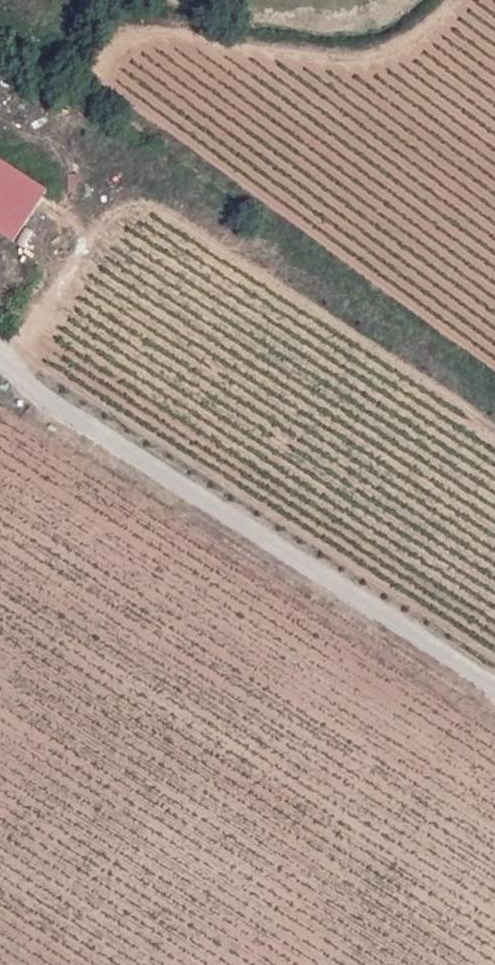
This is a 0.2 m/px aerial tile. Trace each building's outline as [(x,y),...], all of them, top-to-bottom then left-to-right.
[(8,237),(42,185),(0,158),(0,232),(8,237)]
